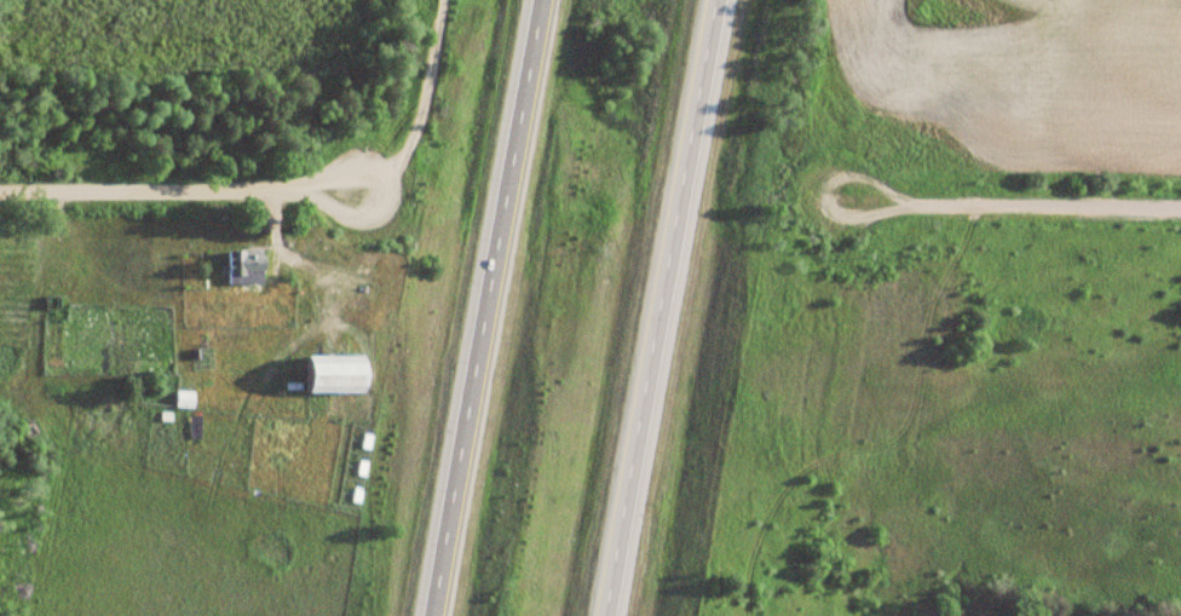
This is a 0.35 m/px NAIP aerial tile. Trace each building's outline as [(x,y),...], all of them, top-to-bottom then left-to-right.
[(262,283),(262,249),(228,249),(228,283),(262,283)] [(362,356),(308,356),(308,393),(362,393),(362,356)]
